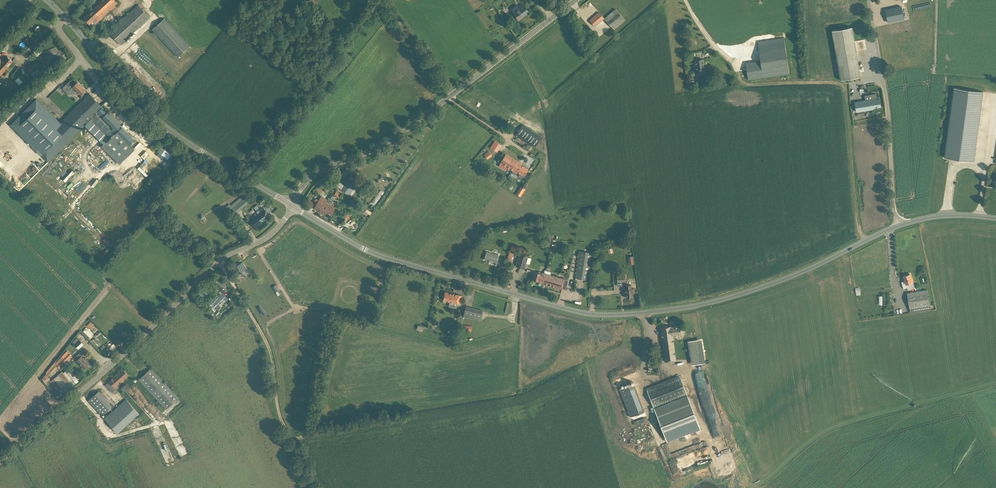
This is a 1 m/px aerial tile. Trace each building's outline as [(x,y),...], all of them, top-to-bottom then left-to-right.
[(89,24),(94,20),(96,23),(110,10),(111,11),(119,4),(115,0),(103,0),(84,18),(89,24)] [(109,32),(120,44),(150,17),(138,4),(109,32)] [(520,8),(514,13),(518,19),(524,15),(525,15),(529,12),(523,4),(519,6),(520,8)] [(902,6),(885,10),(888,22),(904,18),(902,6)] [(604,18),(614,29),(625,20),(616,9),(604,18)] [(590,20),(595,26),(604,18),(599,12),(590,20)] [(153,30),(178,58),(190,47),(165,19),(153,30)] [(861,76),(852,27),(832,30),(841,80),(861,76)] [(762,59),(748,61),(751,78),(792,72),(787,36),(759,40),(762,59)] [(43,53),(45,58),(58,53),(56,47),(43,53)] [(55,59),(58,63),(64,58),(61,54),(55,59)] [(13,61),(7,56),(2,61),(0,58),(0,75),(13,61)] [(694,60),(697,75),(705,74),(703,59),(694,60)] [(38,62),(25,68),(28,74),(41,69),(38,62)] [(62,88),(69,94),(74,89),(77,92),(79,91),(82,94),(86,90),(77,81),(73,86),(69,81),(62,88)] [(983,91),(954,87),(944,157),(974,161),(983,91)] [(872,99),(855,102),(857,111),(874,109),(874,108),(881,106),(880,99),(877,99),(876,93),(871,94),(872,99)] [(36,99),(11,124),(48,161),(85,125),(102,107),(89,94),(60,123),(36,99)] [(102,107),(85,125),(104,144),(102,146),(119,163),(133,148),(130,145),(135,139),(102,107)] [(540,141),(536,138),(537,136),(522,126),(516,135),(535,148),(540,141)] [(488,147),(496,151),(500,144),(492,140),(488,147)] [(478,160),(481,164),(492,155),(489,151),(478,160)] [(506,154),(500,162),(516,172),(517,171),(524,176),(528,169),(521,164),(522,164),(506,154)] [(109,170),(107,172),(115,181),(118,179),(109,170)] [(341,189),(349,194),(359,182),(351,176),(341,189)] [(247,195),(229,210),(233,215),(251,199),(247,195)] [(314,207),(321,212),(325,207),(323,206),(323,205),(325,202),(327,199),(322,196),(314,207)] [(325,207),(321,212),(329,217),(333,211),(327,207),(329,204),(327,202),(326,203),(325,202),(323,205),(323,206),(325,207)] [(249,221),(254,227),(270,215),(264,207),(255,214),(256,216),(249,221)] [(484,253),(482,257),(494,260),(495,257),(495,256),(495,255),(496,253),(484,249),(483,253),(484,253)] [(575,278),(587,280),(592,252),(580,250),(576,273),(575,278)] [(519,254),(515,266),(524,269),(528,257),(519,254)] [(241,272),(245,277),(247,276),(243,270),(247,268),(242,262),(234,268),(239,273),(241,272)] [(545,273),(542,283),(565,289),(567,282),(564,281),(564,279),(550,275),(551,272),(546,270),(545,273)] [(534,271),(532,279),(539,281),(539,282),(542,283),(545,273),(542,272),(541,273),(534,271)] [(906,284),(908,290),(915,288),(913,281),(912,277),(911,278),(910,274),(904,276),(906,284)] [(211,281),(223,294),(229,288),(216,275),(211,281)] [(632,285),(624,285),(624,294),(626,293),(626,297),(632,297),(632,293),(634,293),(634,288),(632,288),(632,285)] [(198,292),(201,296),(202,297),(210,290),(205,286),(198,292)] [(907,293),(910,308),(930,305),(927,290),(907,293)] [(443,300),(460,304),(461,300),(462,295),(445,291),(444,296),(443,300)] [(213,304),(217,309),(228,299),(223,294),(213,304)] [(463,316),(480,320),(481,315),(482,310),(466,306),(465,311),(463,316)] [(87,325),(92,330),(97,326),(91,321),(87,325)] [(660,327),(661,332),(665,361),(676,360),(672,334),(681,333),(680,330),(680,325),(671,327),(671,326),(660,327)] [(77,337),(73,342),(79,349),(84,344),(77,337)] [(699,339),(685,340),(689,364),(702,363),(699,339)] [(57,365),(56,365),(54,363),(52,365),(57,369),(59,367),(59,368),(72,355),(67,351),(55,363),(57,365)] [(77,360),(84,368),(90,362),(83,355),(77,360)] [(139,379),(166,409),(178,397),(151,368),(139,379)] [(124,381),(123,380),(129,374),(123,369),(105,385),(112,392),(124,381)] [(680,375),(646,388),(654,408),(667,442),(700,429),(680,375)] [(121,388),(125,392),(131,387),(127,383),(121,388)] [(644,411),(634,383),(620,389),(630,417),(644,411)] [(88,400),(102,415),(112,406),(99,391),(88,400)] [(105,418),(119,432),(139,413),(126,399),(105,418)]
